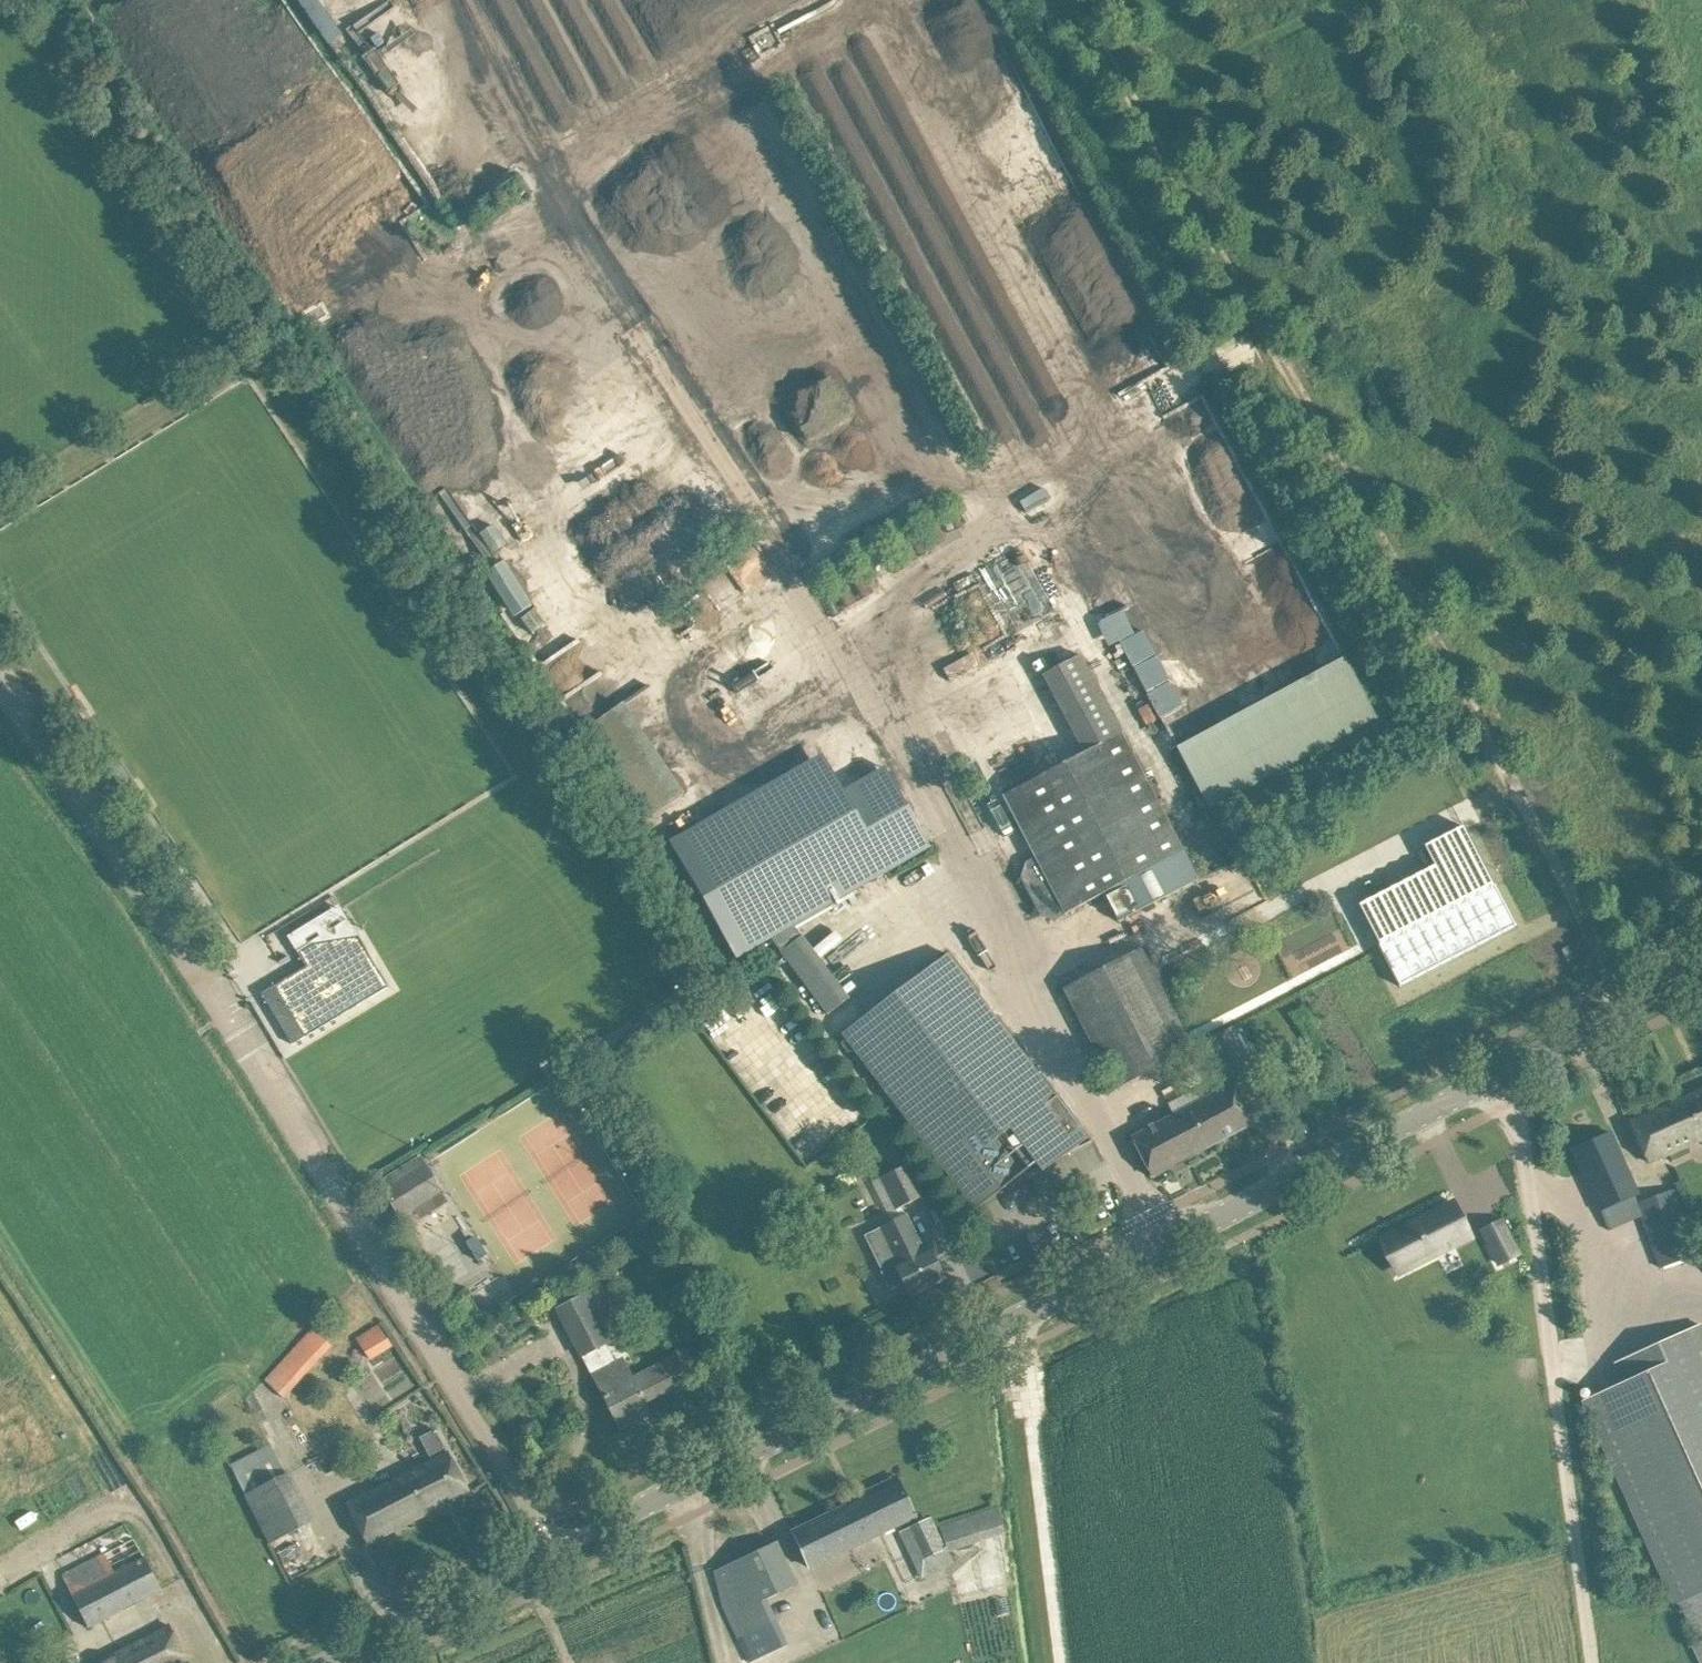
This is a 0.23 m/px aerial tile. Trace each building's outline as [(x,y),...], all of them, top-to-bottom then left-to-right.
[(324,44),(355,22),(339,0),(293,0),(324,44)] [(485,572),(514,617),(533,605),(503,560),(485,572)] [(1130,602),(1105,614),(1156,719),(1181,707),(1130,602)] [(1204,804),(1377,721),(1347,658),(1173,741),(1204,804)] [(581,729),(644,821),(685,793),(622,702),(581,729)] [(1454,714),(1443,721),(1447,729),(1458,723),(1454,714)] [(1121,732),(1002,795),(1034,857),(1025,861),(1020,877),(1040,915),(1055,920),(1104,894),(1118,921),(1199,879),(1121,732)] [(821,753),(669,840),(736,958),(930,848),(883,766),(842,789),(821,753)] [(1473,845),(1433,865),(1358,904),(1379,944),(1378,945),(1399,986),(1516,926),(1494,885),(1473,845)] [(1204,934),(1169,959),(1184,981),(1220,956),(1204,934)] [(274,985),(261,993),(292,1044),(305,1036),(387,987),(387,988),(388,987),(357,935),(310,943),(309,943),(296,951),(297,952),(298,951),(306,965),(274,985)] [(1567,946),(1562,949),(1568,961),(1574,958),(1567,946)] [(1063,988),(1114,1088),(1192,1048),(1141,948),(1063,988)] [(1031,1160),(1038,1169),(1092,1141),(1091,1140),(1089,1141),(947,953),(841,1032),(974,1209),(1027,1169),(1024,1165),(1031,1160)] [(1205,1040),(1225,1077),(1251,1063),(1231,1026),(1205,1040)] [(1174,1114),(1130,1137),(1151,1177),(1250,1124),(1229,1085),(1200,1100),(1194,1088),(1167,1103),(1174,1114)] [(1693,1142),(1693,1141),(1701,1137),(1701,1090),(1630,1122),(1648,1162),(1693,1142)] [(1600,1211),(1638,1195),(1609,1132),(1572,1148),(1600,1211)] [(378,1183),(402,1220),(415,1212),(413,1208),(441,1190),(420,1156),(378,1183)] [(920,1197),(904,1165),(876,1179),(895,1216),(904,1211),(901,1206),(920,1197)] [(1676,1188),(1635,1203),(1640,1217),(1658,1265),(1698,1249),(1676,1188)] [(1453,1202),(1380,1239),(1380,1241),(1397,1232),(1401,1241),(1394,1244),(1401,1260),(1409,1256),(1414,1265),(1436,1254),(1462,1241),(1471,1236),(1453,1202)] [(903,1283),(909,1296),(945,1278),(929,1246),(922,1249),(905,1214),(879,1227),(897,1262),(893,1264),(893,1265),(881,1271),(890,1290),(903,1283)] [(1501,1221),(1482,1230),(1499,1263),(1518,1254),(1501,1221)] [(557,1308),(581,1356),(584,1355),(620,1427),(643,1416),(636,1404),(689,1378),(678,1356),(625,1383),(605,1344),(621,1336),(597,1287),(557,1308)] [(1581,1400),(1673,1605),(1679,1603),(1697,1643),(1691,1646),(1699,1662),(1701,1662),(1701,1324),(1701,1323),(1613,1363),(1622,1382),(1581,1400)] [(379,1324),(355,1338),(368,1360),(392,1346),(379,1324)] [(264,1380),(283,1398),(332,1345),(312,1327),(264,1380)] [(347,1504),(367,1543),(469,1492),(448,1453),(435,1430),(419,1438),(432,1462),(347,1504)] [(246,1497),(287,1476),(270,1444),(230,1464),(246,1497)] [(794,1531),(810,1565),(914,1515),(898,1481),(794,1531)] [(1007,1533),(998,1507),(939,1527),(948,1553),(973,1544),(1001,1535),(1007,1533)] [(907,1528),(922,1560),(945,1549),(930,1517),(907,1528)] [(67,1570),(61,1573),(87,1626),(95,1622),(160,1588),(133,1536),(67,1570)] [(776,1541),(715,1570),(724,1610),(727,1617),(738,1638),(750,1633),(739,1611),(766,1598),(796,1584),(776,1541)] [(186,1659),(168,1624),(92,1662),(179,1662),(186,1659)] [(805,1643),(742,1662),(811,1662),(805,1643)] [(47,1661),(48,1662),(67,1662),(62,1654),(47,1661)]
